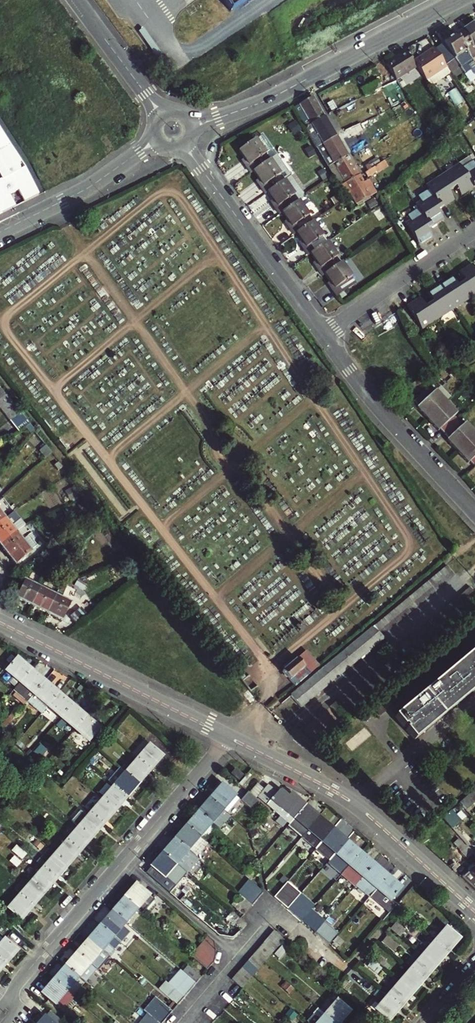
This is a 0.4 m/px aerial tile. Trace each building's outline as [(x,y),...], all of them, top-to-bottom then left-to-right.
[(230,12),(247,0),(222,0),(230,12)] [(455,36),(471,60),(474,57),(474,51),(473,49),(474,47),(474,24),(455,36)] [(455,36),(434,49),(445,66),(454,60),(465,76),(471,72),(474,77),(474,76),(474,65),(471,60),(455,36)] [(445,66),(434,49),(415,62),(428,81),(446,68),(445,66)] [(418,69),(406,53),(387,64),(398,81),(418,69)] [(366,97),(383,90),(384,89),(380,81),(362,89),(366,97)] [(410,99),(398,82),(384,89),(383,90),(392,108),(410,99)] [(294,108),(302,120),(308,118),(311,124),(324,118),(325,117),(313,98),(294,108)] [(311,124),(306,127),(309,133),(317,147),(335,137),(336,137),(325,117),(324,118),(311,124)] [(308,118),(302,120),(306,127),(311,124),(308,118)] [(361,123),(341,133),(342,135),(347,133),(349,137),(364,128),(361,123)] [(14,206),(8,195),(17,190),(23,202),(38,195),(24,168),(0,129),(0,177),(1,179),(0,180),(0,213),(14,206)] [(347,157),(336,137),(335,137),(317,147),(322,155),(324,160),(330,157),(334,164),(347,157)] [(245,165),(251,174),(254,172),(270,161),(256,141),(239,152),(247,163),(245,165)] [(358,176),(347,157),(334,164),(328,167),(335,178),(340,187),(358,176)] [(285,181),(270,161),(254,172),(262,184),(260,185),(266,194),(268,193),(285,181)] [(474,166),(472,162),(461,169),(459,166),(443,176),(426,187),(429,191),(418,198),(421,203),(416,206),(419,210),(408,217),(411,222),(406,226),(421,248),(434,239),(428,230),(431,228),(444,219),(438,210),(440,209),(454,200),(448,192),(452,190),(456,187),(461,195),(474,187),(474,186),(474,166)] [(367,169),(363,171),(364,174),(368,171),(372,169),(369,164),(365,166),(367,169)] [(369,183),(364,186),(369,196),(374,195),(398,177),(395,172),(372,187),(369,183)] [(369,196),(364,186),(358,176),(340,187),(343,193),(346,191),(348,194),(351,193),(356,203),(369,196)] [(299,202),(285,181),(268,193),(277,204),(274,206),(280,215),(283,213),(299,202)] [(297,233),(313,222),(299,202),(283,213),(290,224),(288,226),(295,235),(297,233)] [(319,218),(313,222),(297,233),(305,244),(302,246),(309,255),(312,254),(328,242),(319,230),(323,227),(324,224),(319,218)] [(342,263),(328,242),(312,254),(320,265),(317,267),(324,276),(326,274),(342,263)] [(357,284),(342,263),(326,274),(335,286),(332,287),(339,297),(357,284)] [(435,314),(426,319),(414,302),(408,306),(422,328),(438,318),(454,308),(471,297),(474,294),(474,273),(470,266),(460,272),(466,281),(462,283),(459,286),(453,277),(440,286),(436,289),(446,307),(435,314)] [(426,319),(435,314),(446,307),(436,289),(428,294),(433,302),(429,305),(426,307),(421,298),(414,302),(426,319)] [(466,422),(463,425),(459,420),(454,416),(457,413),(446,401),(437,391),(434,393),(429,388),(415,400),(420,406),(418,407),(428,419),(439,430),(441,429),(445,433),(449,438),(447,440),(458,451),(468,463),(470,461),(474,466),(474,433),(466,422)] [(0,400),(0,408),(1,410),(11,401),(7,395),(0,400)] [(1,410),(6,415),(16,407),(11,401),(1,410)] [(11,422),(20,413),(16,407),(6,415),(11,422)] [(23,422),(26,420),(20,413),(11,422),(16,428),(17,427),(19,430),(26,425),(23,422)] [(4,519),(0,522),(0,545),(15,533),(4,519)] [(15,533),(0,545),(0,546),(15,565),(31,553),(15,533)] [(40,588),(24,580),(16,597),(31,605),(40,588)] [(55,595),(40,588),(31,605),(46,613),(55,595)] [(55,595),(46,613),(63,621),(71,603),(55,595)] [(474,657),(471,653),(443,677),(395,717),(404,727),(406,726),(408,728),(406,730),(415,740),(474,690),(474,656),(474,657)] [(298,658),(283,671),(296,686),(311,673),(298,658)] [(30,671),(16,659),(6,670),(20,682),(30,671)] [(30,671),(20,682),(14,689),(28,701),(44,682),(30,671)] [(243,673),(239,676),(247,686),(249,688),(251,691),(259,685),(250,674),(246,677),(243,673)] [(47,706),(57,694),(44,682),(28,701),(41,713),(47,706)] [(251,691),(249,688),(243,692),(251,704),(257,699),(251,691)] [(71,705),(57,694),(47,706),(60,717),(71,705)] [(331,706),(346,720),(354,714),(339,700),(331,706)] [(71,705),(60,717),(74,729),(85,717),(71,705)] [(99,728),(85,717),(74,729),(88,741),(99,728)] [(149,770),(161,756),(149,745),(137,759),(149,770)] [(149,770),(137,759),(125,772),(137,783),(149,770)] [(125,772),(119,768),(108,781),(113,786),(126,796),(137,783),(125,772)] [(235,770),(231,774),(238,779),(241,775),(235,770)] [(269,783),(258,795),(290,823),(305,806),(291,794),(289,797),(280,790),(278,792),(269,783)] [(222,785),(210,799),(226,813),(238,799),(222,785)] [(113,786),(102,799),(114,810),(126,796),(113,786)] [(244,796),(241,800),(248,807),(252,802),(244,796)] [(114,810),(102,799),(90,813),(102,823),(114,810)] [(210,799),(198,812),(214,826),(226,813),(210,799)] [(54,805),(50,801),(46,806),(50,810),(54,805)] [(318,817),(305,806),(290,823),(303,834),(318,817)] [(452,810),(443,818),(452,828),(460,820),(452,810)] [(73,820),(78,824),(85,814),(79,811),(73,820)] [(187,825),(198,835),(203,840),(214,826),(198,812),(187,825)] [(90,813),(79,826),(91,836),(102,823),(90,813)] [(313,849),(332,829),(318,817),(303,834),(299,838),(312,850),(313,849)] [(174,840),(186,850),(198,835),(187,825),(174,840)] [(67,840),(79,850),(91,836),(79,826),(67,840)] [(345,841),(332,829),(313,849),(327,862),(330,858),(345,841)] [(467,858),(473,852),(467,845),(466,846),(459,838),(454,842),(467,858)] [(67,864),(79,850),(67,840),(55,853),(67,864)] [(174,840),(163,853),(174,863),(180,867),(191,855),(186,850),(174,840)] [(344,870),(359,853),(345,841),(330,858),(344,870)] [(55,853),(43,867),(55,877),(67,864),(55,853)] [(151,866),(162,876),(174,863),(163,853),(151,866)] [(373,865),(359,853),(344,870),(357,882),(373,865)] [(174,863),(162,876),(168,881),(180,867),(174,863)] [(364,888),(369,883),(376,889),(387,877),(373,865),(357,882),(355,884),(362,891),(364,888)] [(250,866),(242,874),(248,879),(256,871),(250,866)] [(43,867),(31,880),(44,891),(55,877),(43,867)] [(401,889),(387,877),(376,889),(372,894),(370,895),(389,912),(396,905),(391,900),(401,889)] [(31,880),(19,894),(31,905),(44,891),(31,880)] [(364,888),(372,894),(376,889),(369,883),(364,888)] [(135,884),(123,898),(135,909),(141,914),(153,900),(135,884)] [(250,906),(257,898),(244,888),(238,895),(250,906)] [(19,919),(31,905),(19,894),(7,909),(19,919)] [(231,904),(234,907),(243,915),(250,906),(238,895),(231,904)] [(111,912),(123,922),(135,909),(123,898),(111,912)] [(293,899),(286,908),(291,912),(298,904),(293,899)] [(243,915),(234,907),(230,912),(239,919),(243,915)] [(121,925),(123,922),(111,912),(100,925),(121,944),(130,934),(121,925)] [(225,917),(240,930),(245,924),(239,919),(230,912),(225,917)] [(410,912),(406,917),(415,925),(419,920),(410,912)] [(339,913),(328,925),(335,931),(346,919),(339,913)] [(2,921),(0,923),(0,934),(5,938),(12,930),(2,921)] [(390,928),(400,936),(404,931),(395,923),(390,928)] [(121,944),(100,925),(88,939),(100,949),(106,954),(110,957),(121,944)] [(434,941),(446,952),(458,938),(446,928),(434,941)] [(273,932),(266,940),(275,949),(283,941),(273,932)] [(393,939),(385,932),(380,937),(389,945),(393,939)] [(216,953),(213,942),(207,937),(190,957),(206,970),(211,964),(213,962),(216,953)] [(336,938),(332,943),(337,947),(340,942),(336,938)] [(4,939),(0,944),(0,959),(5,963),(16,950),(4,939)] [(94,968),(101,960),(95,955),(100,949),(88,939),(76,952),(94,968)] [(260,945),(270,954),(275,949),(266,940),(265,940),(260,945)] [(423,955),(435,965),(446,952),(434,941),(423,955)] [(265,960),(270,954),(260,945),(255,951),(265,960)] [(371,948),(367,953),(386,970),(388,967),(382,962),(385,959),(371,948)] [(101,960),(106,954),(100,949),(95,955),(101,960)] [(250,957),(260,966),(265,960),(255,951),(250,957)] [(94,968),(76,952),(64,966),(77,976),(84,983),(95,969),(94,968)] [(423,979),(435,965),(423,955),(411,968),(423,979)] [(250,957),(245,963),(255,972),(260,966),(250,957)] [(240,968),(251,977),(255,972),(245,963),(240,968)] [(406,964),(394,978),(399,982),(411,968),(406,964)] [(64,966),(52,980),(65,990),(77,976),(64,966)] [(181,972),(194,984),(200,977),(186,966),(181,972)] [(240,968),(235,975),(245,984),(251,977),(240,968)] [(399,982),(411,993),(423,979),(411,968),(399,982)] [(171,988),(173,989),(179,982),(175,979),(181,972),(178,970),(166,984),(171,988)] [(371,985),(355,971),(351,975),(367,989),(371,985)] [(189,990),(194,984),(181,972),(175,979),(179,982),(189,990)] [(229,981),(239,990),(245,984),(235,975),(229,981)] [(387,996),(399,982),(394,978),(393,977),(381,991),(387,996)] [(52,1004),(65,990),(52,980),(40,994),(52,1004)] [(166,984),(164,981),(159,987),(165,992),(171,988),(166,984)] [(179,982),(173,989),(182,997),(189,990),(179,982)] [(411,993),(399,982),(387,996),(399,1006),(411,993)] [(177,1003),(182,997),(173,989),(171,988),(165,992),(177,1003)] [(302,994),(296,989),(290,995),(296,1000),(302,994)] [(379,1004),(375,1010),(387,1020),(399,1006),(387,996),(381,991),(374,999),(379,1004)] [(369,1004),(375,1010),(379,1004),(374,999),(369,1004)] [(326,1014),(335,1022),(337,1022),(348,1011),(337,1001),(326,1014)] [(164,1019),(152,1009),(148,1014),(158,1022),(160,1022),(164,1019)] [(49,1011),(38,1022),(60,1022),(61,1022),(49,1011)] [(326,1014),(321,1011),(310,1022),(335,1022),(326,1014)] [(143,1022),(145,1022),(158,1022),(148,1014),(142,1021),(143,1022)]
